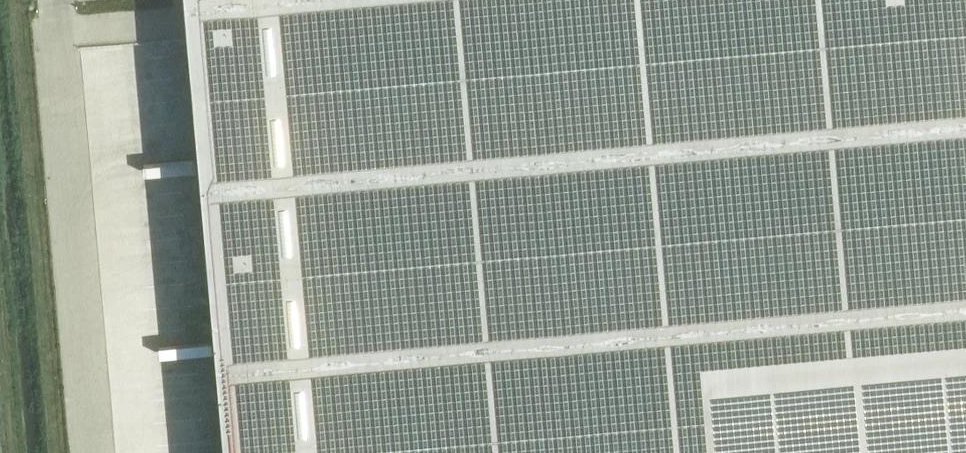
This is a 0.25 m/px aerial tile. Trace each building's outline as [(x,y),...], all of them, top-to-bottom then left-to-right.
[(224,452),(965,452),(965,0),(185,0),(224,452)]
